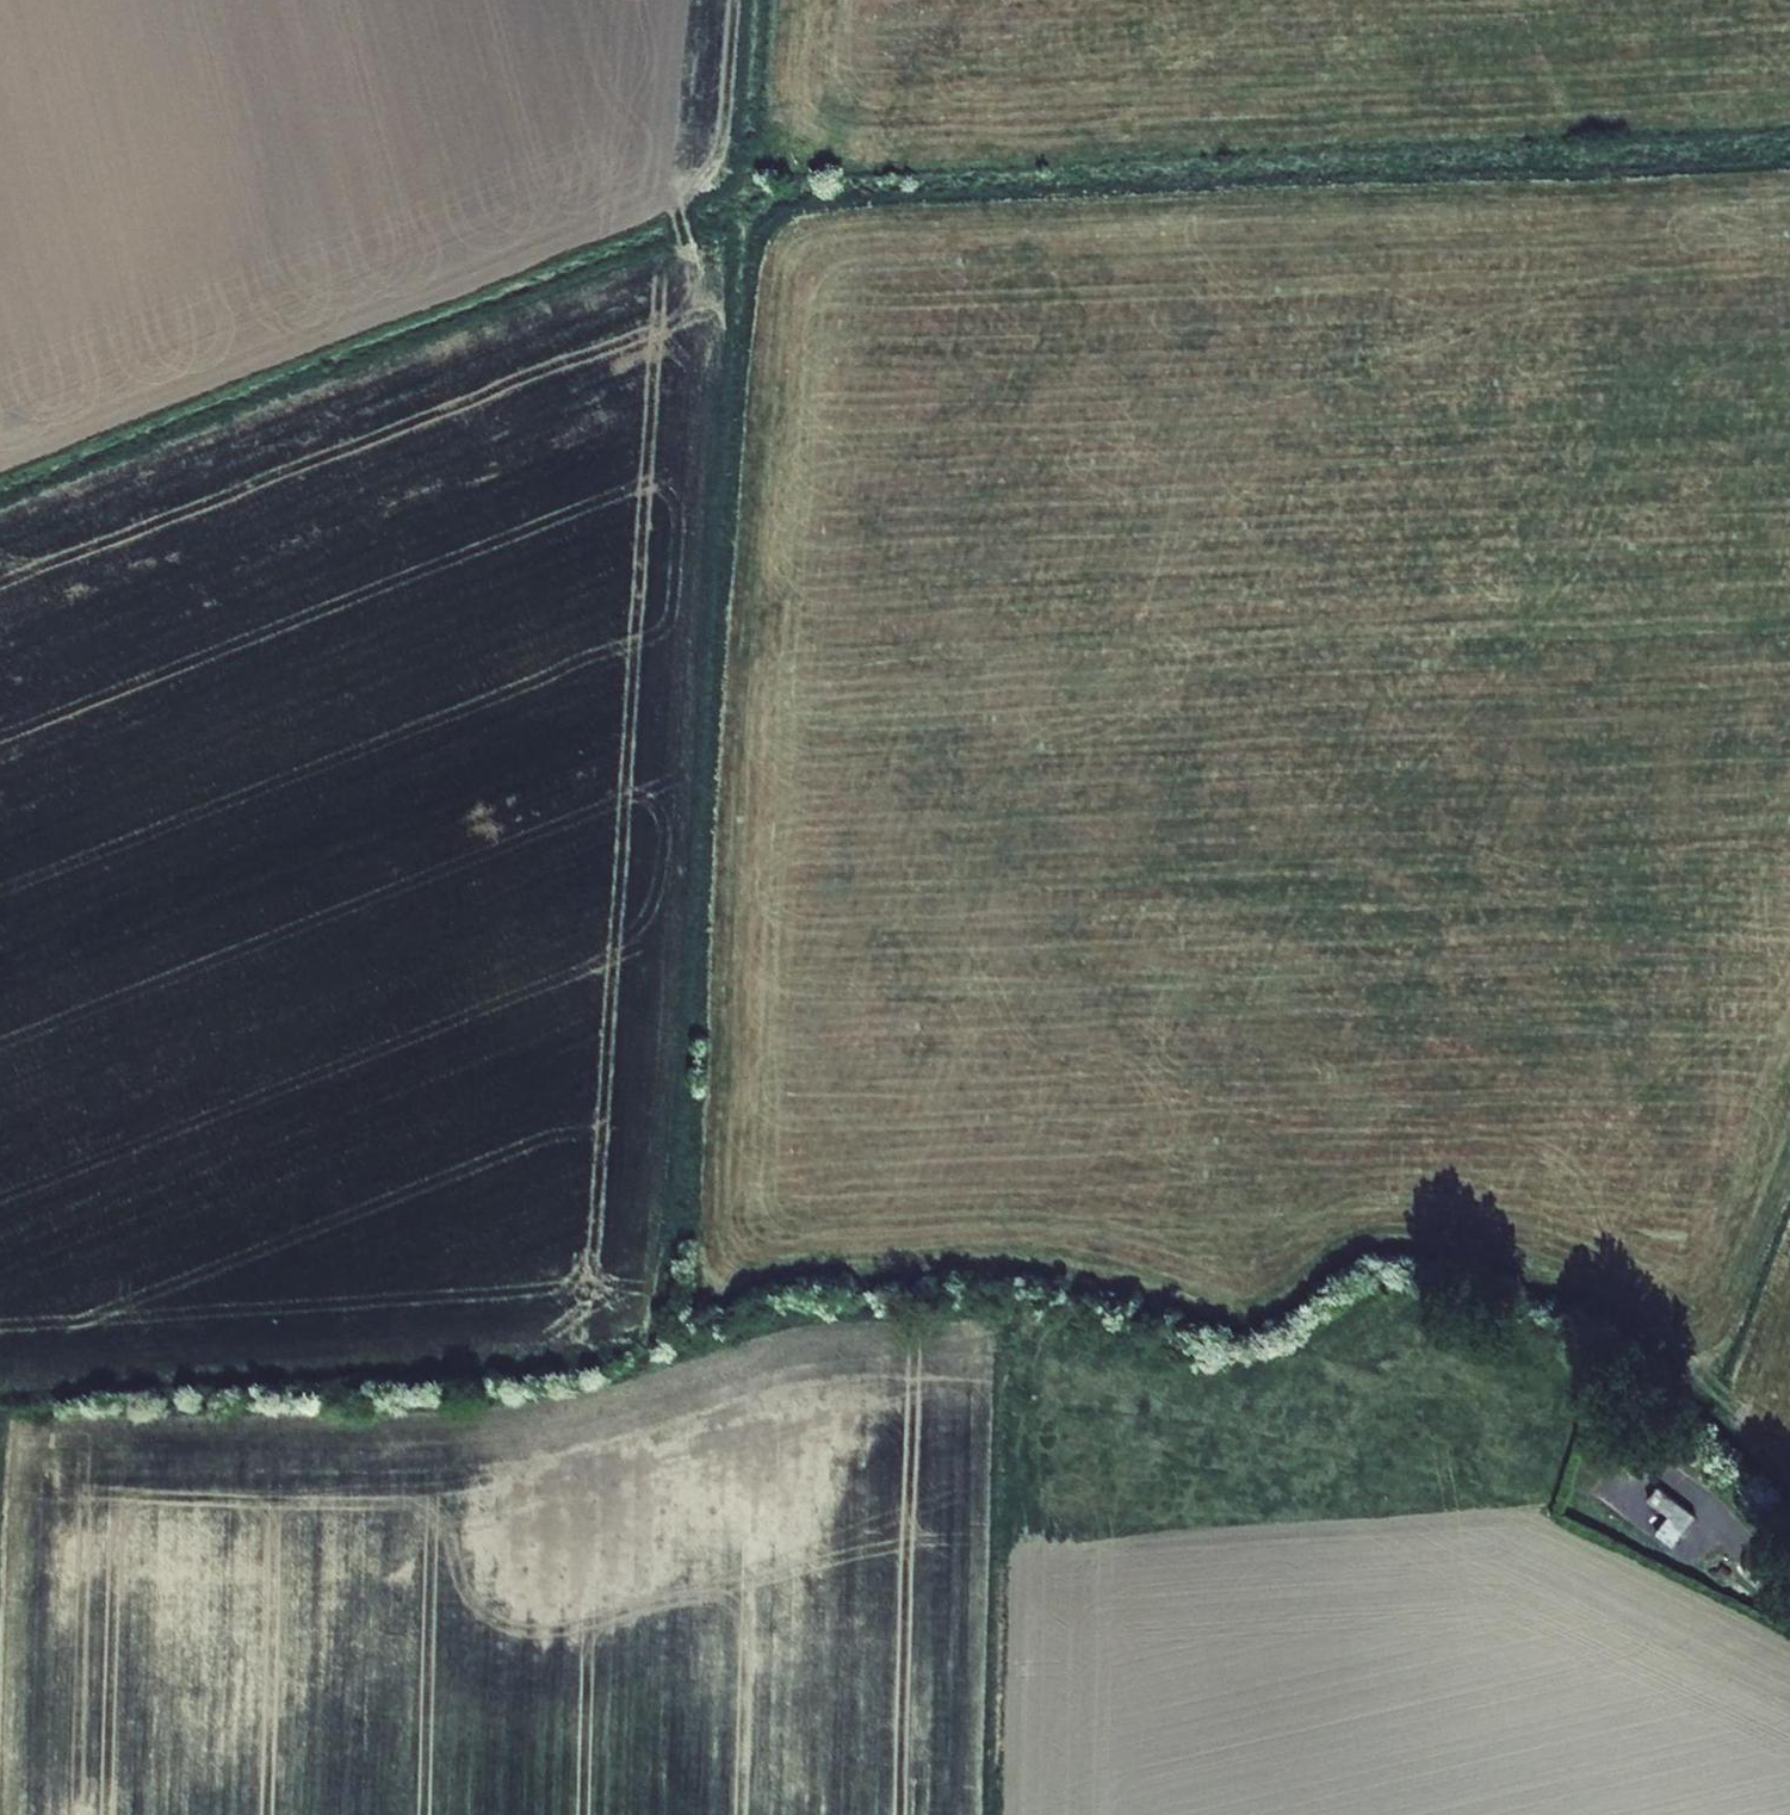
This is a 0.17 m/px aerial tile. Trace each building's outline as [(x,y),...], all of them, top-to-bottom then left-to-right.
[(1659,1531),(1676,1543),(1700,1510),(1662,1483),(1651,1498),(1671,1513),(1659,1531)]
